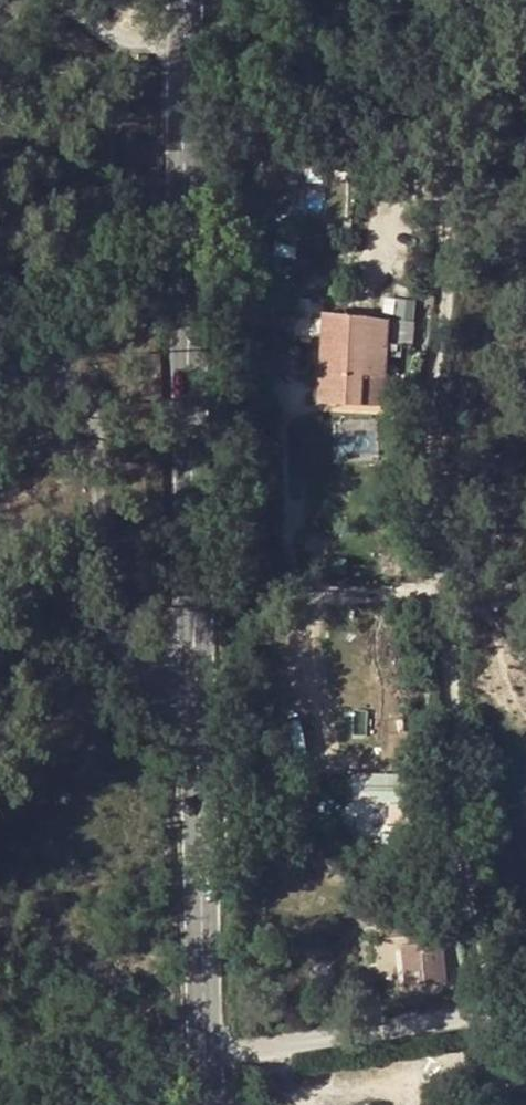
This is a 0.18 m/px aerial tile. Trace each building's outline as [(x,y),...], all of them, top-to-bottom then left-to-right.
[(426,299),(425,312),(434,312),(435,299),(426,299)] [(348,315),(338,313),(326,311),(321,402),(363,405),(364,375),(386,376),(388,341),(413,346),(415,323),(348,315)] [(364,375),(363,405),(384,406),(386,376),(364,375)] [(370,772),(372,801),(406,799),(404,770),(370,772)] [(398,924),(399,935),(406,935),(405,923),(398,924)] [(408,962),(409,987),(429,986),(429,981),(446,980),(444,946),(424,946),(423,943),(406,945),(408,962)] [(409,987),(408,962),(385,964),(387,988),(409,987)]
